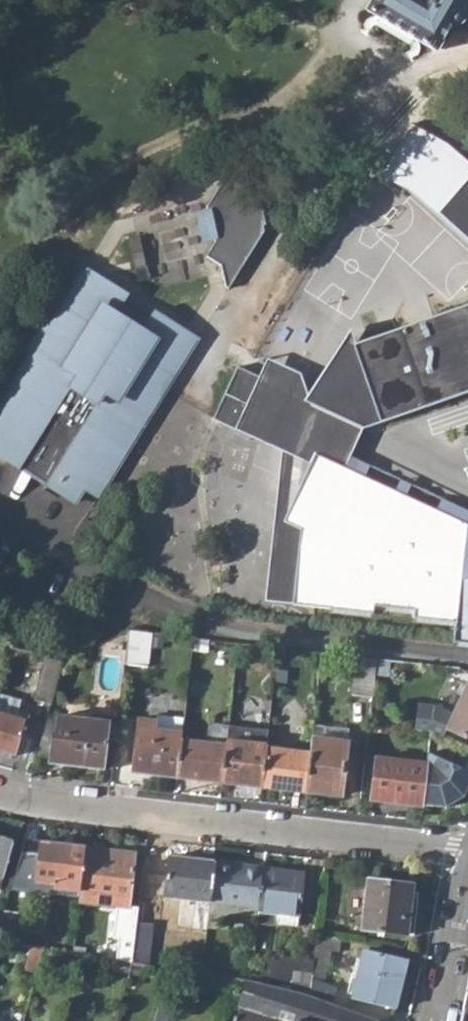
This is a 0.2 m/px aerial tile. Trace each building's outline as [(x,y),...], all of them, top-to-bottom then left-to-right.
[(369,10),(437,51),(452,27),(459,28),(466,26),(467,28),(467,0),(375,0),(369,10)] [(450,143),(415,125),(386,177),(411,191),(467,241),(467,161),(450,143)] [(210,207),(211,211),(217,237),(218,245),(208,260),(224,270),(229,289),(231,291),(268,233),(267,227),(270,226),(264,200),(261,201),(259,196),(229,177),(210,207)] [(217,237),(211,211),(200,214),(206,239),(217,237)] [(9,374),(15,378),(58,311),(70,319),(95,279),(129,300),(132,295),(82,263),(9,374)] [(9,435),(0,450),(0,451),(19,463),(28,448),(55,465),(46,481),(75,499),(84,487),(92,474),(107,484),(170,388),(159,381),(188,338),(155,317),(152,323),(146,332),(119,315),(125,306),(129,300),(95,279),(70,319),(58,311),(15,378),(0,401),(0,430),(9,435)] [(358,343),(356,343),(383,422),(467,393),(467,304),(358,343)] [(152,323),(125,306),(119,315),(146,332),(152,323)] [(158,312),(155,317),(188,338),(159,381),(170,388),(201,341),(158,312)] [(269,358),(261,375),(262,376),(238,428),(283,451),(311,464),(316,455),(346,468),(351,457),(365,429),(383,422),(356,343),(358,343),(352,328),(310,393),(303,373),(269,358)] [(262,376),(240,365),(215,418),(238,428),(262,376)] [(9,435),(0,430),(0,450),(9,435)] [(19,463),(46,481),(55,465),(28,448),(19,463)] [(311,464),(283,451),(267,599),(330,605),(334,571),(343,572),(347,549),(303,530),(285,522),(311,464)] [(316,455),(311,464),(285,522),(303,530),(347,549),(343,572),(334,571),(330,605),(374,610),(374,603),(414,607),(413,615),(455,620),(453,640),(467,642),(467,577),(461,576),(464,557),(455,553),(467,525),(467,524),(346,468),(316,455)] [(346,468),(467,524),(467,511),(351,457),(346,468)] [(92,474),(84,487),(99,496),(107,484),(92,474)] [(455,553),(464,557),(461,576),(467,577),(467,525),(455,553)] [(125,664),(148,666),(151,633),(129,631),(125,664)] [(352,694),(373,696),(377,658),(357,656),(352,694)] [(467,738),(467,683),(467,682),(445,727),(467,738)] [(16,716),(20,701),(0,695),(0,711),(16,716)] [(16,716),(0,711),(0,750),(16,755),(26,719),(16,716)] [(50,761),(103,767),(110,721),(59,714),(57,732),(54,732),(50,761)] [(133,770),(178,776),(182,738),(183,732),(155,729),(156,720),(139,718),(133,770)] [(178,776),(223,781),(229,726),(229,723),(208,723),(206,741),(182,738),(178,776)] [(223,781),(262,786),(267,746),(267,743),(242,740),(244,726),(229,723),(229,726),(223,781)] [(314,725),(312,737),(347,741),(349,729),(314,725)] [(341,796),(347,741),(312,737),(311,751),(306,791),(341,796)] [(262,786),(306,791),(311,751),(267,746),(262,786)] [(373,799),(421,805),(426,764),(378,758),(373,799)] [(0,887),(13,842),(0,838),(0,887)] [(54,888),(80,892),(85,846),(41,841),(36,881),(54,883),(54,888)] [(129,906),(136,852),(85,846),(80,892),(80,901),(118,906),(114,938),(120,939),(118,959),(133,963),(137,925),(138,921),(139,907),(129,906)] [(165,896),(209,901),(214,860),(170,855),(165,896)] [(209,901),(261,907),(265,866),(214,860),(209,901)] [(258,922),(298,926),(304,870),(265,866),(261,907),(258,922)] [(363,928),(415,934),(419,891),(414,891),(415,884),(369,878),(363,928)] [(14,944),(19,912),(5,910),(0,929),(0,941),(14,944)] [(133,963),(149,964),(153,923),(138,921),(137,925),(133,963)] [(310,997),(332,1004),(334,987),(325,984),(328,951),(339,952),(339,937),(317,932),(316,939),(313,959),(310,997)] [(351,999),(396,1010),(407,961),(362,951),(351,999)] [(270,954),(267,982),(310,997),(313,959),(309,959),(270,954)] [(114,971),(130,973),(133,963),(118,959),(114,971)] [(237,1006),(286,1020),(292,1020),(295,1020),(375,1020),(376,1019),(332,1004),(310,997),(267,982),(246,978),(237,1006)] [(237,1006),(233,1020),(286,1020),(237,1006)]
